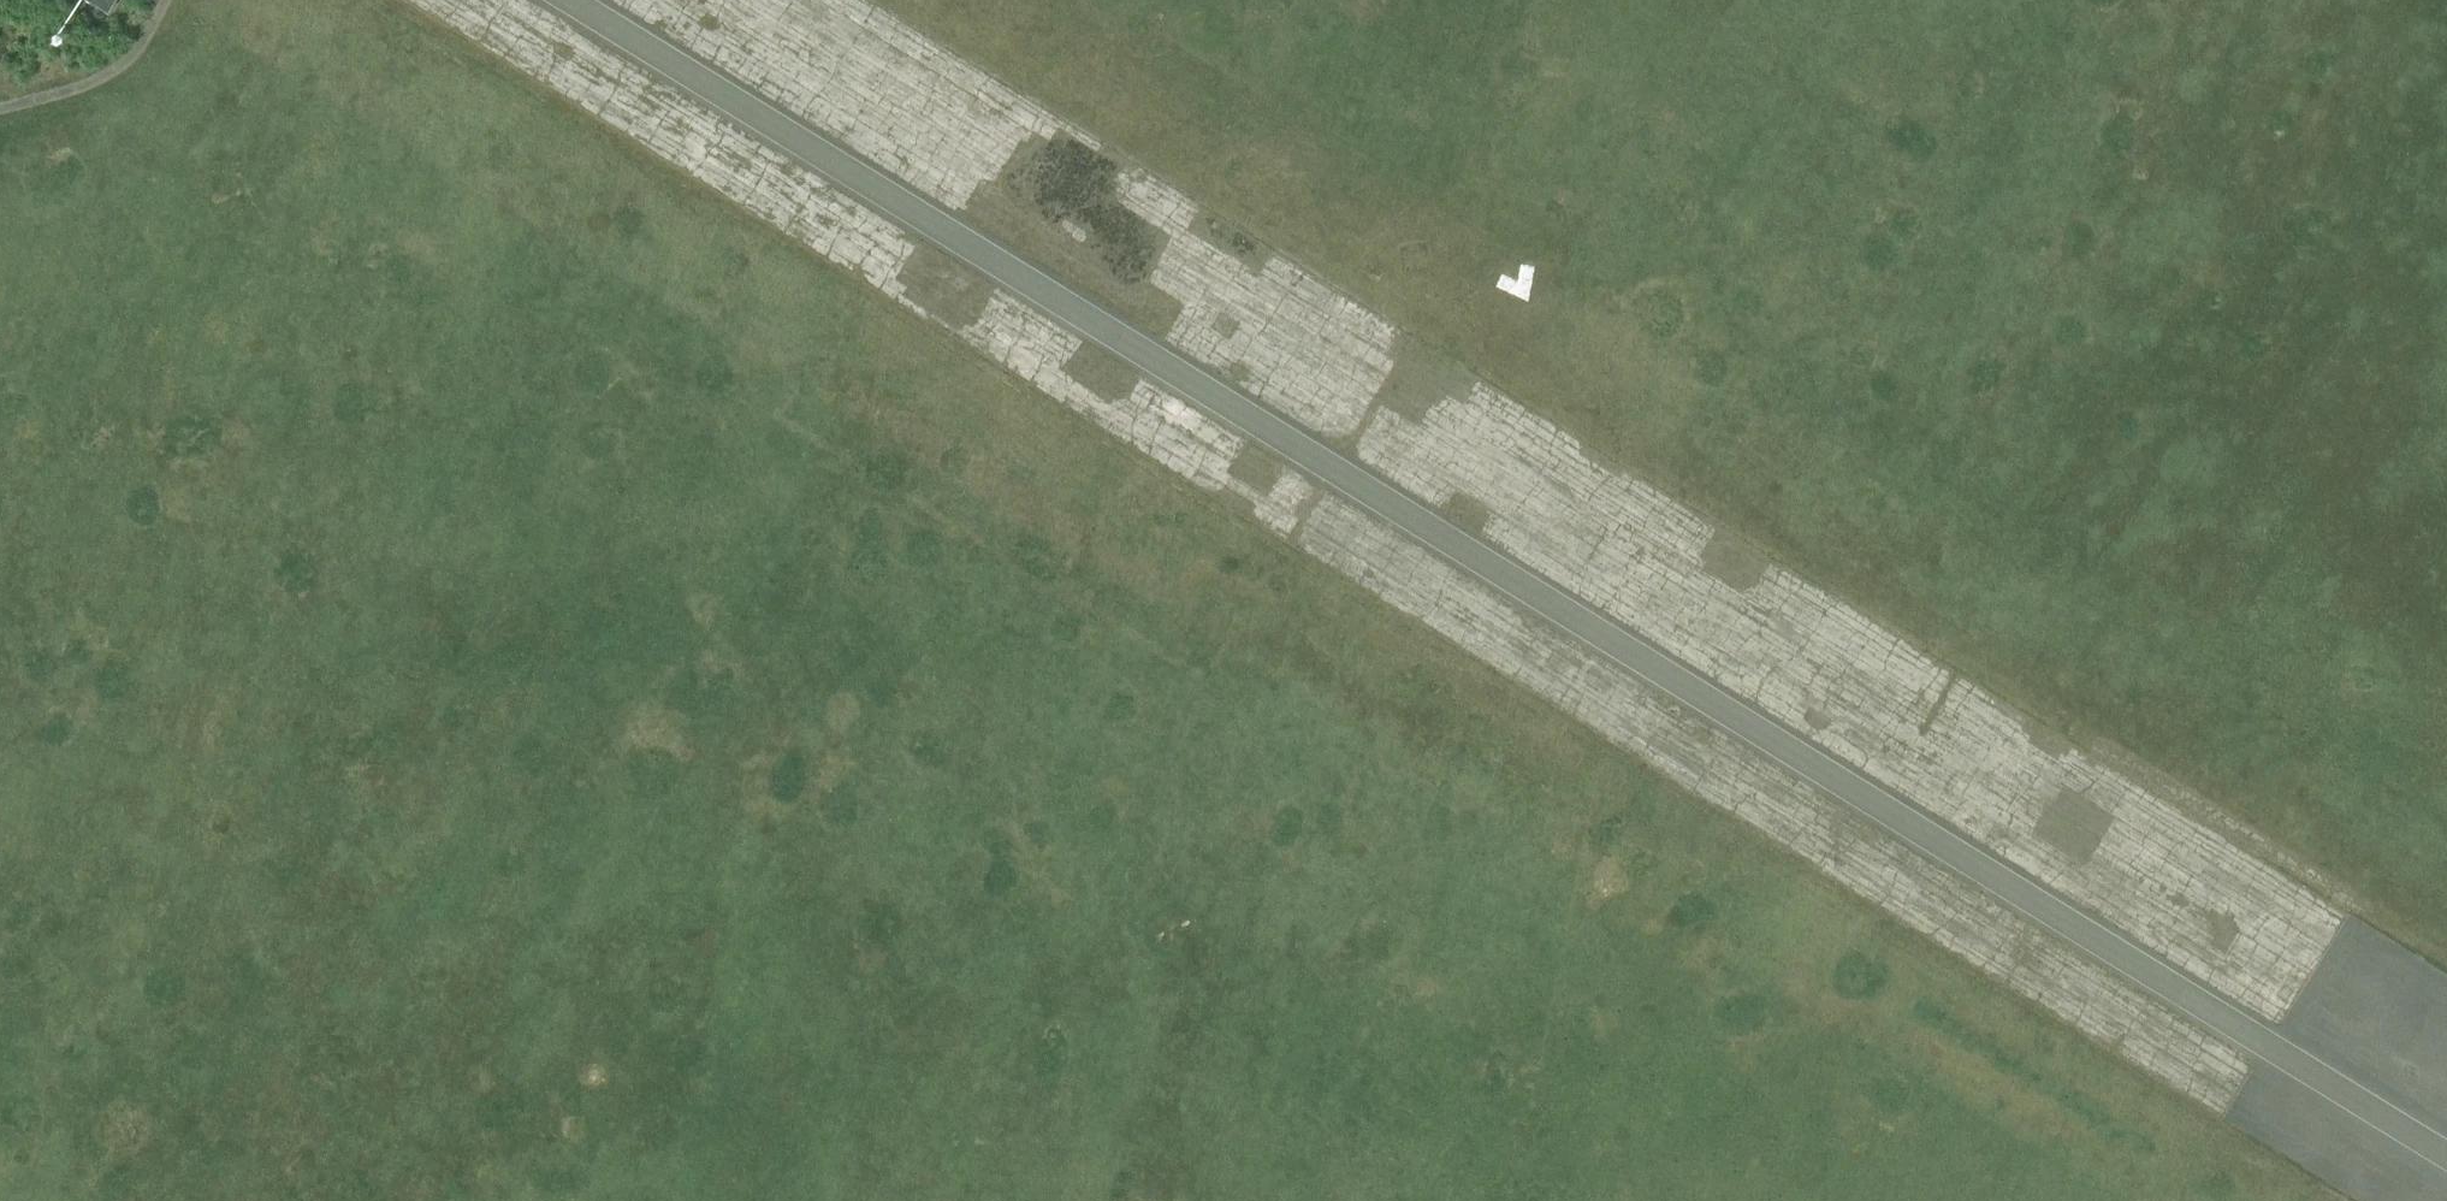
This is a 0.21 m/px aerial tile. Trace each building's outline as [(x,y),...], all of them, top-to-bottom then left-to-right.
[(108,14),(116,0),(86,0),(108,14)]
